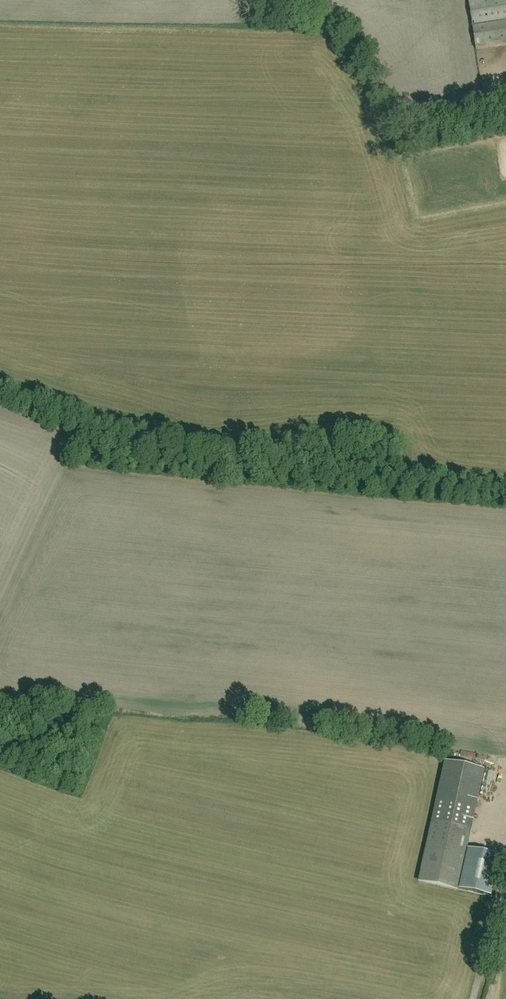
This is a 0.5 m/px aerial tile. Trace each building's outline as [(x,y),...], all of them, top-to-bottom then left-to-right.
[(505,45),(505,0),(480,0),(469,2),(476,49),(505,45)] [(445,763),(419,880),(491,896),(500,856),(467,849),(484,771),(445,763)]
